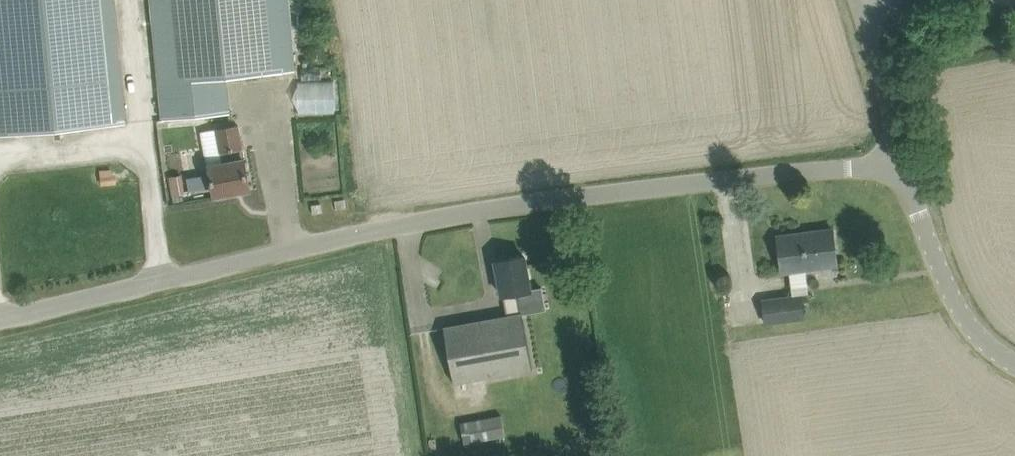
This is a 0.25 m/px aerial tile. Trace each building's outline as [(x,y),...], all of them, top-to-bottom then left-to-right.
[(54,129),(60,128),(68,128),(91,125),(106,124),(126,122),(115,0),(0,0),(0,133),(54,129)] [(206,114),(230,112),(226,64),(288,58),(295,58),(289,0),(151,0),(162,119),(184,116),(206,114)] [(292,112),(332,112),(332,80),(293,79),(292,112)] [(239,124),(217,128),(202,131),(208,165),(210,164),(216,195),(251,189),(245,158),(244,158),(242,148),(243,147),(239,124)] [(114,183),(113,173),(101,174),(102,184),(114,183)] [(170,176),(173,194),(186,192),(183,174),(170,176)] [(207,174),(188,177),(190,190),(210,186),(207,174)] [(786,271),(790,270),(792,286),(808,284),(806,268),(838,264),(834,228),(778,235),(786,271)] [(445,326),(455,382),(533,368),(523,312),(521,312),(518,291),(531,289),(525,255),(496,260),(503,294),(504,294),(508,315),(445,326)] [(804,315),(801,294),(763,299),(765,320),(804,315)] [(502,414),(461,421),(465,443),(506,435),(502,414)]
